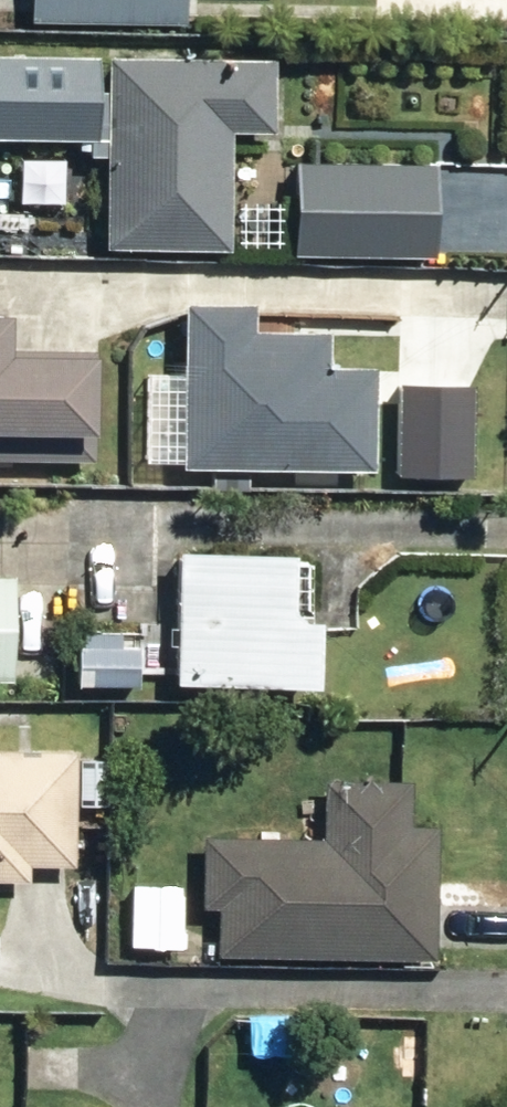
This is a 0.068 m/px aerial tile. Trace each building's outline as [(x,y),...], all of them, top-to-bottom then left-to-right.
[(175,0),(22,0),(21,15),(175,19),(175,0)] [(92,246),(216,249),(218,131),(262,132),(263,56),(95,55),(92,246)] [(283,250),(401,253),(402,185),(284,181),(283,250)] [(23,234),(24,188),(0,189),(0,234),(23,234)] [(131,461),(362,468),(365,367),(315,366),(317,332),(241,329),(241,306),(174,303),(172,374),(133,373),(131,461)] [(82,449),(84,359),(0,358),(0,449),(82,449)] [(160,684),(303,688),(304,619),(299,619),(300,562),(279,562),(280,554),(165,550),(162,625),(144,625),(143,645),(161,645),(160,684)] [(55,686),(59,589),(3,587),(3,577),(0,577),(0,683),(55,686)] [(88,649),(61,648),(60,673),(88,673),(88,649)] [(20,878),(20,862),(64,862),(66,751),(0,750),(0,878),(20,878)] [(208,957),(425,959),(427,824),(401,824),(401,782),(311,781),(311,838),(193,837),(192,908),(208,908),(208,957)] [(75,827),(101,827),(101,809),(75,809),(75,827)] [(120,947),(173,949),(175,885),(122,883),(120,947)]
